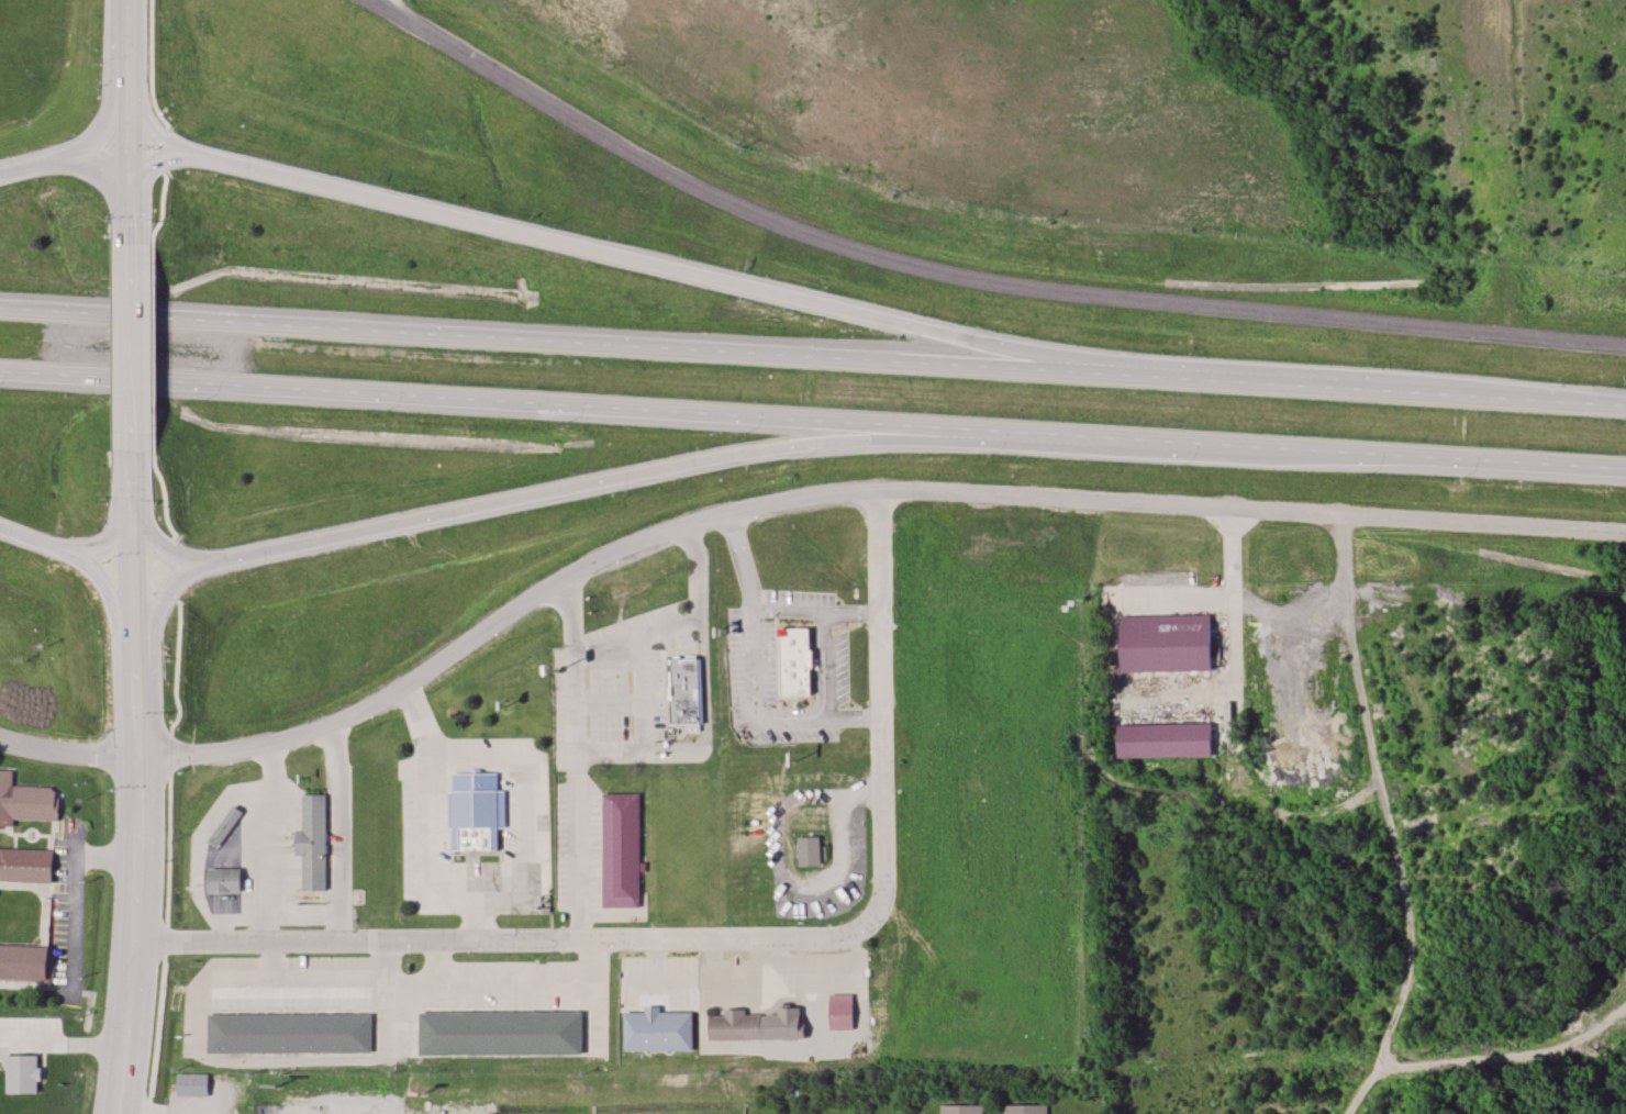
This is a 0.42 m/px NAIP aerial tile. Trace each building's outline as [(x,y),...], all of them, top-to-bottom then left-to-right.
[(1124,671),(1123,616),(1210,614),(1212,669),(1124,671)] [(780,628),(780,695),(812,695),(812,628),(780,628)] [(700,657),(669,657),(671,724),(701,724),(700,657)] [(1122,756),(1122,722),(1212,722),(1212,756),(1122,756)] [(57,824),(59,778),(0,775),(0,821),(57,824)] [(448,853),(499,853),(499,789),(448,790),(448,853)] [(600,907),(638,907),(638,792),(601,792),(600,907)] [(324,794),(301,794),(301,831),(294,831),(294,856),(301,856),(301,890),(324,890),(324,794)] [(218,849),(243,813),(232,805),(207,842),(218,849)] [(798,836),(799,866),(820,866),(820,836),(798,836)] [(51,884),(53,850),(0,849),(0,882),(51,884)] [(240,869),(208,869),(208,891),(240,891),(240,869)] [(46,981),(47,946),(0,944),(0,979),(46,981)] [(853,994),(792,994),(792,1029),(853,1029),(853,994)] [(623,1050),(692,1050),(692,1010),(644,1010),(644,1012),(623,1012),(623,1050)] [(581,1012),(417,1012),(417,1055),(581,1055),(581,1012)] [(708,1014),(708,1040),(759,1040),(759,1012),(722,1012),(722,1014),(708,1014)] [(370,1014),(208,1014),(208,1052),(370,1052),(370,1014)] [(4,1093),(37,1093),(37,1056),(4,1056),(4,1093)] [(208,1074),(177,1074),(177,1097),(208,1097),(208,1074)] [(982,1105),(982,1113),(940,1113),(940,1104),(982,1105)] [(1047,1105),(1047,1113),(1005,1113),(1005,1105),(1047,1105)]
